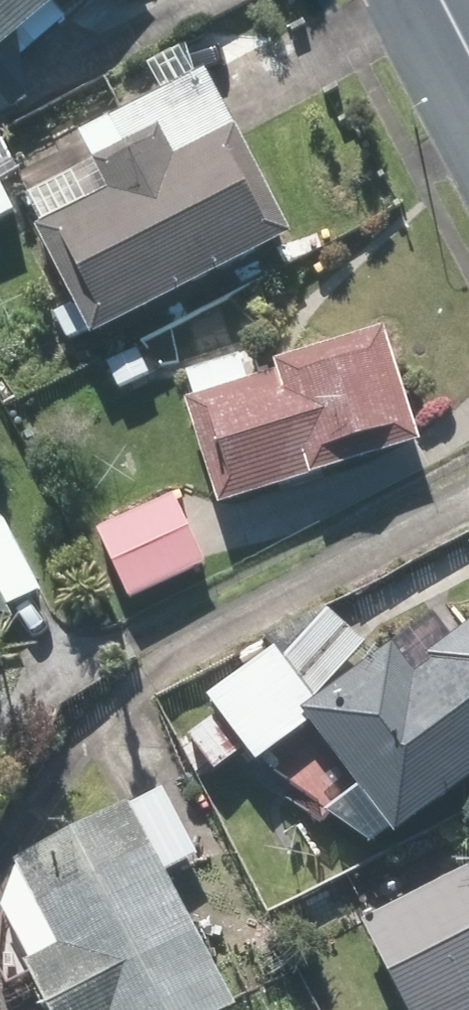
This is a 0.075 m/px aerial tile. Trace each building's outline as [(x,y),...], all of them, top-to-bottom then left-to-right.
[(79,0),(0,0),(0,72),(79,0)] [(28,201),(78,297),(51,311),(69,345),(96,332),(100,340),(296,238),(210,71),(94,131),(108,159),(28,201)] [(19,215),(5,186),(25,176),(5,136),(0,139),(0,224),(19,215)] [(184,375),(188,388),(223,506),(427,446),(393,328),(276,363),(279,373),(250,382),(243,358),(184,375)] [(174,493),(96,533),(132,604),(210,564),(174,493)] [(6,519),(5,518),(4,517),(3,516),(2,515),(1,514),(0,513),(0,631),(20,620),(14,609),(45,593),(6,519)] [(280,659),(274,651),(210,700),(221,715),(192,737),(219,773),(248,750),(260,765),(315,723),(360,782),(364,787),(326,816),(379,848),(399,833),(403,838),(468,788),(468,626),(453,638),(435,614),(325,698),(323,695),(370,646),(329,607),(280,659)] [(171,874),(202,857),(164,786),(132,802),(17,864),(6,911),(59,1009),(242,1009),(243,1009),(171,874)] [(367,924),(411,1009),(468,1009),(468,871),(367,924)]
